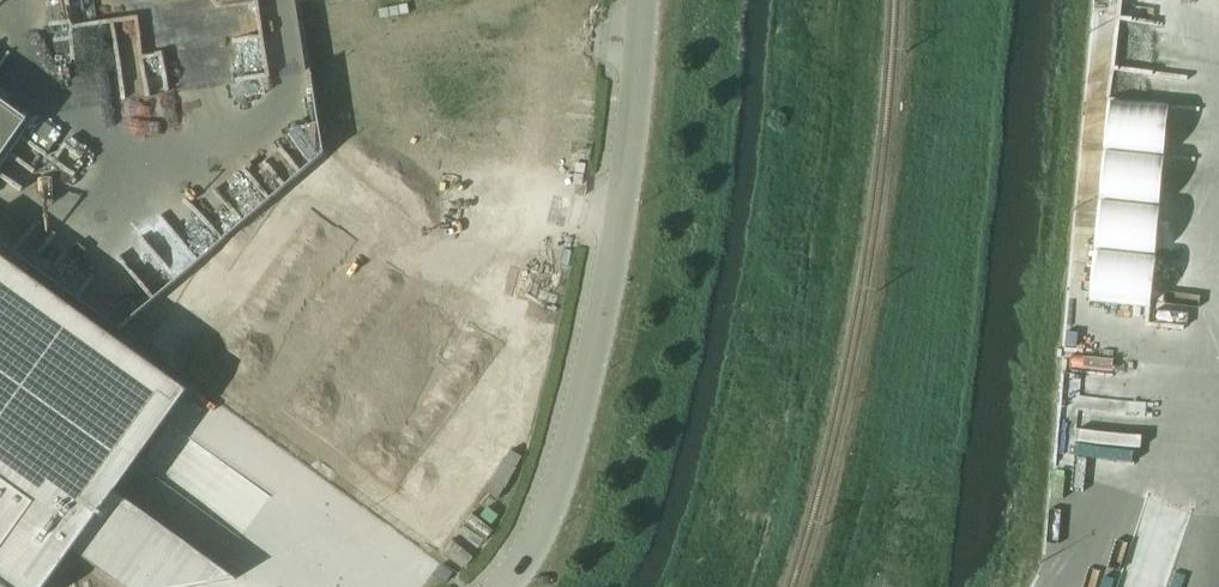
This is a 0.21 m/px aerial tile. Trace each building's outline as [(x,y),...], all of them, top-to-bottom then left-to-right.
[(27,121),(0,102),(0,159),(27,121)] [(1,586),(48,586),(73,552),(122,586),(189,586),(235,580),(116,493),(137,464),(167,422),(188,393),(0,257),(0,586),(1,586)]
